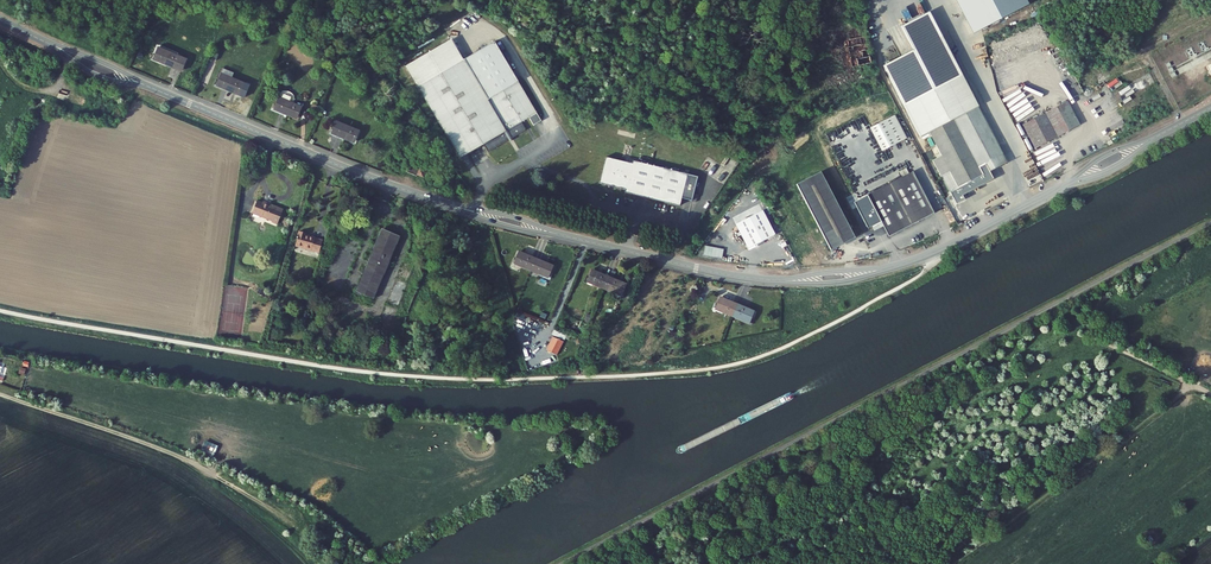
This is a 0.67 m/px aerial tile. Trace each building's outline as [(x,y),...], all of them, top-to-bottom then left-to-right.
[(1029,5),(1026,0),(955,0),(973,34),(1029,5)] [(841,18),(818,22),(820,33),(843,29),(841,18)] [(992,176),(988,168),(1007,158),(982,110),(945,40),(887,70),(925,142),(934,137),(945,160),(937,165),(945,181),(953,177),(961,193),(992,176)] [(534,126),(541,121),(520,85),(495,42),(463,60),(417,87),(460,158),(483,145),(488,152),(525,130),(521,122),(529,118),(534,126)] [(185,59),(158,48),(158,49),(184,60),(185,59)] [(158,49),(155,56),(173,64),(172,65),(181,69),(184,60),(158,49)] [(885,53),(888,58),(897,54),(895,49),(885,53)] [(155,56),(154,60),(180,71),(181,69),(172,65),(173,64),(155,56)] [(221,74),(221,75),(241,84),(242,83),(221,74)] [(221,75),(217,84),(228,88),(229,87),(238,91),(241,84),(221,75)] [(217,84),(216,86),(237,94),(238,91),(229,87),(228,88),(217,84)] [(285,112),(286,110),(295,114),(298,107),(291,104),(292,103),(294,98),(292,98),(293,96),(292,93),(290,91),(287,90),(284,90),(281,91),(278,98),(274,107),(285,112)] [(1043,152),(1087,129),(1074,104),(1030,128),(1043,152)] [(273,107),(272,109),(296,118),(297,115),(295,114),(286,110),(285,112),(274,107),(273,107)] [(872,130),(884,153),(908,141),(896,118),(872,130)] [(357,130),(337,122),(336,123),(357,132),(357,130)] [(333,131),(343,136),(344,135),(354,139),(357,132),(336,123),(333,131)] [(354,142),(355,139),(354,139),(344,135),(343,136),(333,131),(331,131),(331,133),(354,142)] [(630,193),(677,204),(684,172),(637,161),(637,165),(610,159),(604,184),(630,191),(630,193)] [(405,172),(417,176),(417,175),(422,177),(425,171),(420,169),(420,167),(409,163),(405,172)] [(914,172),(869,195),(891,237),(936,214),(914,172)] [(822,173),(798,186),(832,251),(864,250),(822,173)] [(953,177),(945,181),(953,198),(961,193),(953,177)] [(266,205),(257,201),(252,213),(273,221),(277,223),(283,210),(272,205),(272,207),(266,205)] [(735,225),(748,248),(774,234),(761,210),(735,225)] [(381,229),(356,289),(357,290),(383,229),(381,229)] [(383,229),(357,290),(373,296),(398,236),(383,229)] [(306,233),(299,231),(295,245),(319,252),(322,240),(315,238),(315,237),(306,234),(306,233)] [(398,236),(373,296),(374,297),(400,236),(398,236)] [(705,245),(703,255),(721,258),(723,249),(705,245)] [(515,262),(531,268),(535,258),(520,251),(515,262)] [(549,263),(535,258),(531,268),(545,274),(549,263)] [(402,263),(396,279),(407,284),(414,268),(402,263)] [(589,282),(603,286),(607,275),(594,270),(589,282)] [(622,280),(607,275),(603,286),(618,292),(622,280)] [(396,279),(386,302),(398,307),(407,284),(396,279)] [(356,289),(355,291),(374,299),(374,297),(373,296),(357,290),(356,289)] [(733,313),(737,306),(722,298),(718,305),(733,313)] [(753,314),(737,306),(733,313),(749,322),(753,314)] [(552,335),(564,340),(566,333),(554,328),(552,335)] [(546,349),(557,355),(563,342),(553,337),(546,349)] [(553,446),(560,449),(565,448),(568,442),(561,436),(553,440),(553,446)]
